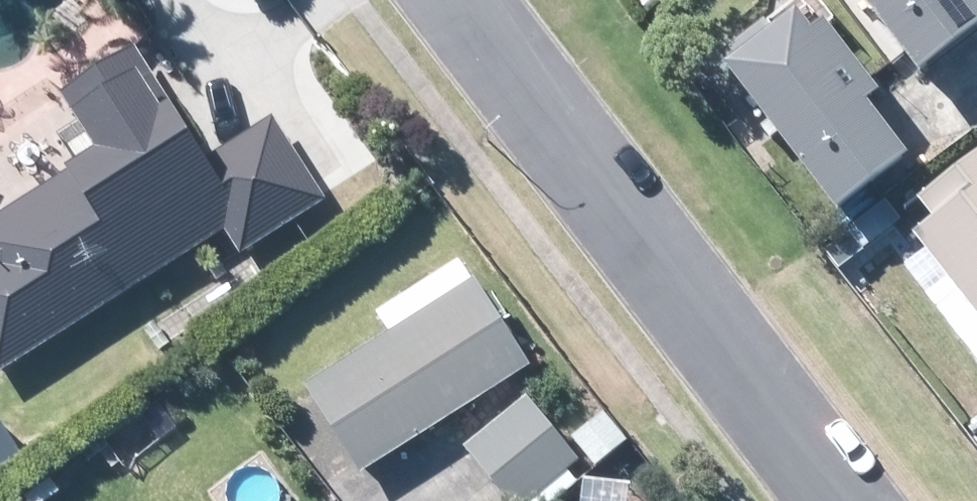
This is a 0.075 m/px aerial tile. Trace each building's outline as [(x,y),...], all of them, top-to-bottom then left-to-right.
[(912,72),(914,75),(976,26),(976,15),(966,0),(855,0),(912,72)] [(873,95),(820,26),(807,36),(791,14),(765,34),(760,25),(716,58),(723,67),(720,69),(747,105),(833,214),(872,185),(882,177),(904,161),(902,158),(861,105),(873,95)] [(152,79),(165,71),(168,59),(161,48),(149,45),(136,54),(132,48),(61,94),(76,117),(73,118),(98,156),(0,219),(0,377),(222,234),(238,258),(325,202),(270,119),(205,161),(152,79)] [(21,183),(42,185),(58,171),(60,150),(46,135),(24,133),(9,148),(7,168),(21,183)] [(915,201),(930,220),(910,238),(943,280),(924,296),(957,336),(976,322),(976,323),(976,152),(915,201)] [(414,441),(527,367),(459,261),(432,278),(405,295),(373,315),(378,323),(386,335),(320,378),(304,388),(310,396),(359,475),(414,441)] [(507,500),(554,500),(576,482),(566,470),(578,460),(527,398),(465,450),(507,500)] [(602,411),(571,437),(594,464),(625,440),(602,411)] [(628,484),(578,479),(576,500),(626,500),(628,484)]
